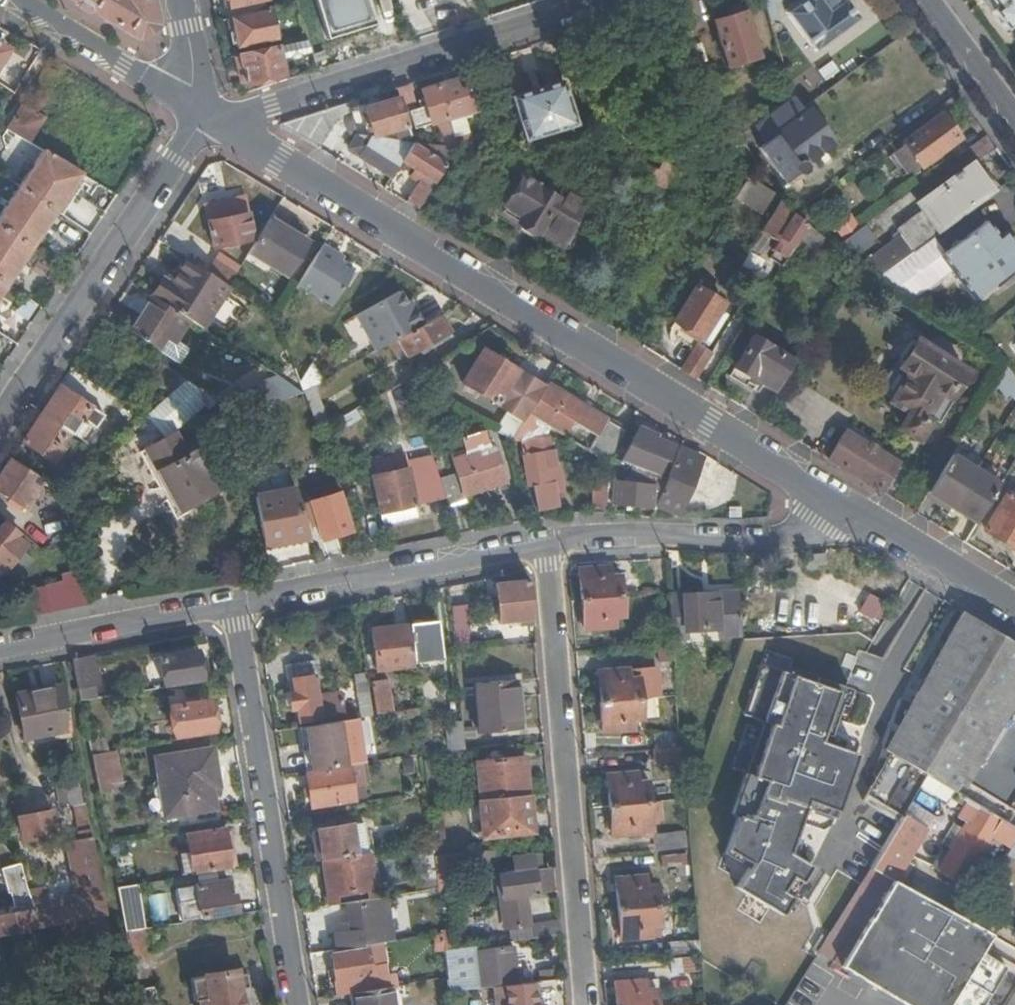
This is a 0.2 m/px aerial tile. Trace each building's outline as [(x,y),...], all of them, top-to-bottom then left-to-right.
[(152,28),(146,0),(62,0),(132,42),(152,28)] [(226,11),(264,4),(263,0),(224,0),(226,11)] [(328,35),(373,22),(367,0),(317,0),(328,35)] [(762,12),(770,9),(778,7),(775,0),(758,0),(762,12)] [(783,20),(812,56),(852,25),(833,1),(830,0),(819,0),(813,6),(808,1),(783,20)] [(1005,36),(1014,29),(1014,1),(1014,0),(977,0),(1005,36)] [(770,9),(762,12),(768,29),(775,26),(770,9)] [(235,51),(272,44),(266,16),(228,23),(235,51)] [(740,18),(710,28),(724,74),(755,64),(740,18)] [(306,45),(274,52),(277,65),(310,58),(306,45)] [(277,65),(274,52),(236,60),(243,88),(280,81),(277,65)] [(449,87),(433,92),(444,125),(470,117),(463,96),(453,98),(449,87)] [(557,87),(507,104),(520,147),(570,132),(557,87)] [(413,136),(432,131),(439,151),(452,153),(454,153),(450,143),(444,125),(433,92),(416,97),(421,112),(406,117),(413,136)] [(807,116),(803,118),(800,114),(791,101),(748,132),(761,150),(755,155),(781,188),(794,179),(799,181),(805,176),(805,169),(803,166),(830,146),(807,116)] [(370,139),(389,135),(393,145),(395,145),(408,147),(394,103),(362,113),(370,139)] [(40,121),(20,108),(4,134),(25,147),(40,121)] [(345,108),(274,129),(322,159),(338,132),(348,118),(345,108)] [(938,123),(890,159),(904,177),(918,168),(953,142),(938,123)] [(459,141),(450,143),(454,153),(463,154),(459,141)] [(393,145),(368,142),(366,145),(387,157),(395,145),(393,145)] [(366,145),(355,162),(388,182),(397,167),(409,147),(408,147),(395,145),(387,157),(366,145)] [(436,151),(409,147),(397,167),(431,187),(441,171),(428,163),(436,151)] [(5,290),(29,253),(53,218),(79,179),(40,155),(15,192),(0,214),(0,297),(5,290)] [(630,163),(620,179),(657,202),(672,179),(656,168),(650,176),(630,163)] [(895,241),(863,264),(875,283),(987,201),(966,171),(915,209),(920,216),(893,236),(895,241)] [(744,177),(735,201),(757,209),(765,185),(744,177)] [(497,217),(533,238),(534,237),(539,229),(559,240),(582,205),(557,191),(551,201),(509,178),(496,180),(494,182),(513,194),(497,217)] [(427,194),(414,186),(401,208),(413,215),(427,194)] [(241,203),(203,211),(211,254),(249,245),(241,203)] [(790,220),(778,203),(752,246),(783,264),(792,249),(790,248),(802,229),(792,221),(790,220)] [(582,205),(559,240),(553,248),(566,256),(592,211),(582,205)] [(271,218),(267,224),(300,244),(303,238),(271,218)] [(300,244),(267,224),(246,256),(286,282),(308,249),(300,244)] [(853,237),(844,225),(819,242),(831,252),(835,250),(853,237)] [(937,260),(968,303),(1014,270),(1014,255),(1004,238),(994,244),(982,227),(937,260)] [(539,229),(534,237),(553,248),(559,240),(539,229)] [(817,241),(804,230),(795,245),(809,254),(817,241)] [(860,232),(853,237),(835,250),(841,260),(844,262),(869,244),(860,232)] [(334,260),(319,250),(295,290),(308,299),(313,307),(321,312),(329,311),(351,275),(332,264),(334,260)] [(164,287),(159,283),(148,300),(189,326),(202,334),(228,294),(224,291),(204,278),(180,262),(164,287)] [(212,265),(204,278),(224,291),(232,278),(212,265)] [(667,332),(691,348),(674,374),(692,385),(707,360),(693,351),(718,311),(692,294),(667,332)] [(419,330),(410,314),(406,316),(396,297),(352,322),(372,357),(384,349),(419,330)] [(186,353),(176,347),(189,326),(148,300),(124,337),(175,369),(186,353)] [(269,310),(260,304),(256,312),(264,318),(269,310)] [(446,336),(436,320),(419,330),(384,349),(393,365),(446,336)] [(4,362),(12,349),(0,341),(0,359),(4,362)] [(761,388),(777,363),(749,343),(730,374),(747,385),(750,382),(761,388)] [(947,403),(944,401),(959,377),(906,345),(892,366),(907,375),(887,407),(903,417),(892,434),(917,450),(947,403)] [(479,354),(458,390),(520,427),(525,419),(533,406),(540,393),(479,354)] [(157,368),(147,383),(168,399),(183,385),(157,368)] [(1009,405),(1014,400),(1014,387),(1003,371),(990,390),(999,402),(1004,398),(1009,405)] [(183,385),(168,399),(164,402),(176,414),(199,394),(184,384),(183,385)] [(299,398),(277,384),(218,408),(239,422),(270,409),(294,400),(299,398)] [(553,396),(543,389),(540,393),(533,406),(542,412),(553,396)] [(101,421),(55,392),(37,418),(57,431),(71,440),(80,426),(92,434),(101,421)] [(301,399),(303,404),(314,434),(322,430),(310,392),(300,397),(301,399)] [(533,406),(525,419),(541,429),(559,440),(567,428),(590,442),(583,454),(603,466),(606,463),(613,451),(621,438),(553,396),(542,412),(533,406)] [(294,400),(297,407),(303,404),(301,399),(299,398),(294,400)] [(239,422),(238,422),(241,440),(275,427),(270,409),(239,422)] [(57,431),(37,418),(20,445),(52,466),(60,454),(48,446),(57,431)] [(533,519),(555,516),(551,490),(547,491),(544,475),(555,474),(552,457),(550,457),(546,439),(534,441),(541,429),(525,419),(520,427),(515,435),(524,494),(530,494),(533,519)] [(92,434),(80,426),(71,440),(83,448),(92,434)] [(185,456),(172,434),(138,453),(150,476),(155,474),(177,514),(211,496),(189,454),(185,456)] [(651,442),(635,434),(624,456),(618,468),(650,481),(658,465),(661,466),(668,453),(649,445),(651,442)] [(448,460),(453,477),(435,483),(441,504),(442,506),(502,488),(491,452),(486,454),(480,437),(459,443),(462,456),(448,460)] [(840,438),(822,464),(898,510),(914,484),(884,465),(840,438)] [(618,468),(624,456),(613,451),(606,463),(618,468)] [(995,479),(951,452),(923,496),(968,523),(995,479)] [(674,454),(662,485),(652,512),(671,521),(675,521),(696,463),(674,454)] [(402,468),(403,474),(412,511),(441,504),(435,483),(428,462),(402,468)] [(7,464),(0,475),(0,499),(3,502),(1,505),(8,510),(10,507),(21,514),(40,486),(7,464)] [(403,474),(367,483),(375,519),(389,516),(390,522),(396,521),(394,515),(411,511),(412,511),(403,474)] [(555,474),(544,475),(547,491),(551,490),(558,489),(555,474)] [(654,495),(654,487),(610,486),(609,508),(648,510),(648,495),(654,495)] [(603,490),(588,490),(589,518),(600,519),(602,519),(603,490)] [(292,494),(252,504),(261,557),(306,547),(292,494)] [(347,535),(335,499),(307,508),(317,544),(347,535)] [(981,537),(1014,558),(1014,507),(1004,500),(981,537)] [(390,522),(389,516),(375,519),(376,528),(413,521),(411,511),(394,515),(396,521),(390,522)] [(0,528),(0,573),(1,574),(23,546),(0,528)] [(663,571),(649,572),(651,600),(665,599),(663,571)] [(611,573),(575,576),(577,606),(615,603),(613,581),(612,581),(611,573)] [(79,580),(40,591),(46,616),(86,609),(86,608),(79,580)] [(522,627),(531,626),(528,588),(527,587),(486,592),(491,631),(522,627)] [(40,591),(24,596),(30,620),(46,616),(40,591)] [(881,621),(888,601),(864,592),(857,612),(881,621)] [(734,598),(666,603),(669,645),(681,644),(681,638),(715,634),(717,641),(738,639),(734,598)] [(606,623),(617,622),(615,603),(577,606),(580,635),(608,633),(606,623)] [(462,610),(448,612),(450,641),(465,639),(462,610)] [(958,618),(918,688),(879,756),(884,759),(913,777),(933,745),(925,739),(990,637),(958,618)] [(433,625),(404,628),(408,665),(436,661),(433,625)] [(368,633),(371,674),(409,670),(408,665),(404,628),(368,633)] [(1014,679),(1014,652),(990,637),(925,739),(933,745),(913,777),(922,783),(952,801),(1014,696),(994,684),(1002,671),(1014,679)] [(356,638),(345,640),(359,720),(370,719),(360,664),(356,638)] [(517,651),(519,663),(533,660),(533,649),(517,651)] [(665,651),(636,654),(638,668),(666,666),(665,651)] [(184,656),(156,660),(159,688),(196,683),(194,664),(184,656)] [(70,663),(68,664),(77,705),(97,702),(94,689),(99,687),(93,659),(70,663)] [(294,724),(339,718),(336,695),(314,697),(309,661),(286,664),(291,695),(286,696),(288,714),(293,713),(294,724)] [(839,693),(782,673),(780,678),(755,669),(737,719),(763,729),(744,781),(738,778),(724,818),(729,821),(717,857),(739,871),(731,893),(778,921),(782,916),(790,921),(797,908),(789,902),(808,871),(786,858),(799,805),(831,815),(849,761),(819,749),(839,693)] [(1002,671),(994,684),(1014,696),(1014,694),(1014,679),(1002,671)] [(623,676),(593,678),(596,708),(637,705),(634,682),(624,683),(623,676)] [(384,685),(367,687),(372,718),(389,716),(384,685)] [(513,686),(470,689),(474,739),(517,736),(513,686)] [(12,702),(21,744),(69,733),(61,692),(12,702)] [(1014,696),(952,801),(959,805),(964,796),(997,815),(991,825),(1014,840),(1014,694),(1014,696)] [(211,734),(205,705),(168,712),(173,740),(211,734)] [(628,724),(638,723),(637,705),(596,708),(599,737),(628,735),(628,724)] [(352,721),(299,729),(306,774),(357,767),(352,721)] [(457,726),(442,727),(444,755),(447,755),(459,755),(460,754),(457,726)] [(675,740),(650,743),(651,755),(676,754),(675,740)] [(156,784),(159,783),(161,793),(207,786),(205,776),(212,774),(207,752),(152,762),(156,784)] [(113,755),(88,759),(96,799),(121,794),(113,755)] [(449,772),(462,770),(459,755),(447,755),(449,772)] [(884,759),(859,799),(900,822),(908,806),(922,783),(884,759)] [(520,764),(473,769),(478,804),(525,801),(520,764)] [(349,789),(360,788),(357,767),(306,774),(303,775),(308,808),(350,802),(349,789)] [(212,774),(205,776),(207,786),(214,785),(212,774)] [(78,780),(55,785),(56,793),(80,788),(78,780)] [(642,780),(602,783),(605,815),(645,811),(642,780)] [(166,820),(212,812),(208,791),(207,786),(161,793),(166,820)] [(56,793),(60,808),(83,803),(80,788),(56,793)] [(362,800),(360,788),(349,789),(350,802),(362,800)] [(483,842),(529,838),(525,801),(478,804),(483,842)] [(989,842),(1008,853),(1014,841),(1014,840),(991,825),(963,808),(955,823),(964,828),(950,852),(940,846),(931,860),(937,864),(932,871),(936,874),(934,877),(958,891),(989,842)] [(62,903),(63,908),(34,913),(38,931),(105,919),(84,809),(73,812),(80,845),(62,848),(72,901),(62,903)] [(645,811),(646,828),(653,828),(653,825),(657,825),(656,810),(645,811)] [(636,830),(646,828),(645,811),(605,815),(607,842),(638,839),(636,830)] [(48,818),(16,824),(20,846),(52,840),(48,818)] [(657,852),(657,856),(686,854),(685,834),(684,822),(657,825),(653,825),(653,828),(654,836),(640,838),(642,853),(657,852)] [(924,836),(900,822),(869,873),(890,885),(892,886),(924,836)] [(441,823),(426,825),(428,847),(430,860),(445,858),(441,823)] [(358,828),(307,836),(311,864),(318,863),(363,856),(358,828)] [(187,859),(176,861),(180,879),(227,871),(221,834),(184,840),(187,859)] [(428,847),(409,850),(415,897),(434,894),(431,872),(430,860),(428,847)] [(445,858),(430,860),(431,872),(482,867),(480,855),(445,858)] [(323,897),(369,889),(365,856),(363,856),(318,863),(323,897)] [(500,903),(503,934),(525,931),(523,901),(548,898),(545,874),(538,875),(536,861),(508,863),(509,878),(494,879),(496,903),(500,903)] [(38,931),(34,913),(32,902),(27,895),(24,889),(17,871),(15,868),(0,872),(0,875),(11,917),(6,917),(3,913),(0,913),(0,938),(38,931)] [(642,883),(611,886),(614,915),(654,912),(652,892),(643,892),(642,883)] [(223,884),(175,892),(180,924),(233,915),(231,898),(226,899),(223,884)] [(839,971),(897,1004),(943,1004),(972,958),(969,956),(980,939),(892,886),(890,885),(839,971)] [(117,892),(115,893),(123,935),(126,935),(136,933),(142,933),(133,890),(117,892)] [(43,891),(27,895),(32,902),(44,899),(43,891)] [(346,937),(330,939),(331,952),(362,947),(375,946),(388,944),(381,901),(342,906),(346,937)] [(976,903),(969,914),(981,921),(987,910),(976,903)] [(659,934),(656,934),(654,912),(614,915),(617,945),(660,941),(659,934)] [(557,928),(525,931),(526,946),(557,942),(557,928)] [(525,931),(503,934),(505,948),(526,946),(525,931)] [(126,935),(123,935),(128,959),(141,956),(136,933),(126,935)] [(690,945),(665,947),(665,961),(692,959),(690,945)] [(363,951),(327,956),(334,997),(344,996),(351,995),(387,990),(385,978),(379,978),(375,946),(362,947),(363,951)] [(453,954),(442,954),(444,982),(447,996),(462,994),(462,992),(511,987),(508,953),(473,956),(474,971),(456,973),(453,954)] [(972,958),(943,1004),(983,1004),(1001,975),(972,958)] [(692,962),(666,964),(667,978),(693,975),(692,962)] [(14,1002),(7,981),(3,967),(0,968),(0,1004),(14,1002)] [(234,977),(205,982),(209,1001),(197,1003),(198,1004),(256,1004),(253,992),(248,993),(245,980),(236,981),(234,977)] [(205,982),(193,983),(197,1003),(209,1001),(205,982)] [(612,986),(614,1004),(652,1004),(650,982),(612,986)] [(351,995),(352,1004),(389,1004),(387,990),(351,995)] [(135,996),(137,1004),(154,1004),(151,993),(135,996)] [(344,996),(345,1004),(352,1004),(351,995),(344,996)]
